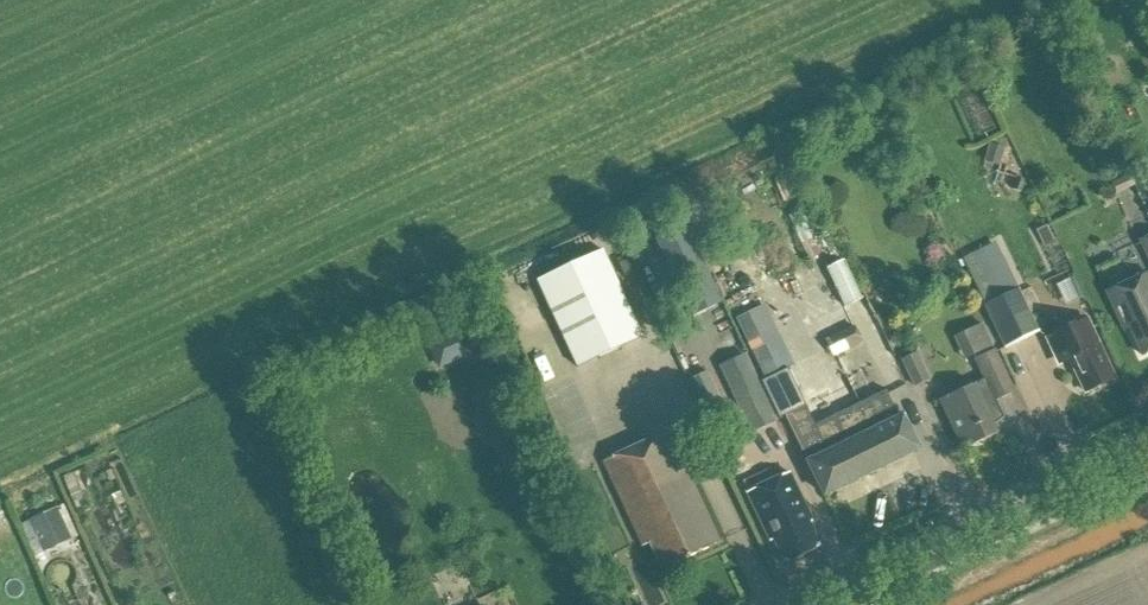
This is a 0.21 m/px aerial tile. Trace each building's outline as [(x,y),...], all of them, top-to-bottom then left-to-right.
[(1007,159),(1008,142),(993,141),(991,158),(1007,159)] [(1038,232),(1044,246),(1054,242),(1048,227),(1038,232)] [(686,228),(658,241),(694,318),(722,305),(686,228)] [(1147,267),(1147,233),(1134,240),(1147,267)] [(1005,236),(971,248),(989,299),(1023,287),(1005,236)] [(642,338),(602,251),(537,281),(577,368),(642,338)] [(843,261),(827,269),(846,309),(862,301),(843,261)] [(1122,331),(1127,329),(1140,355),(1147,351),(1147,281),(1143,272),(1103,293),(1122,331)] [(986,306),(1007,348),(1043,330),(1021,288),(986,306)] [(735,319),(765,381),(770,379),(779,375),(778,372),(765,345),(762,346),(747,314),(735,319)] [(981,322),(953,335),(962,357),(991,344),(981,322)] [(1060,367),(1070,362),(1085,394),(1114,381),(1086,322),(1047,340),(1060,367)] [(841,333),(849,351),(862,344),(854,327),(841,333)] [(470,353),(461,332),(432,344),(441,365),(470,353)] [(947,419),(962,452),(997,436),(992,426),(1003,419),(995,403),(1014,394),(995,352),(975,362),(984,381),(939,402),(947,419)] [(919,354),(903,362),(915,389),(932,381),(919,354)] [(775,422),(743,356),(718,368),(749,434),(775,422)] [(491,375),(502,398),(518,390),(508,367),(491,375)] [(697,375),(708,403),(728,395),(716,367),(697,375)] [(770,379),(765,381),(761,383),(779,420),(785,417),(804,408),(805,408),(788,371),(779,375),(770,379)] [(807,464),(823,497),(918,451),(896,406),(893,408),(885,392),(814,427),(805,408),(804,408),(785,417),(802,453),(806,451),(811,461),(807,464)] [(591,468),(591,469),(605,499),(617,493),(642,548),(649,545),(661,571),(719,544),(667,433),(591,468)] [(720,443),(727,457),(741,450),(734,436),(720,443)] [(773,541),(784,564),(819,548),(808,524),(812,523),(789,474),(746,494),(769,542),(773,541)] [(57,511),(28,524),(41,554),(71,541),(57,511)]
